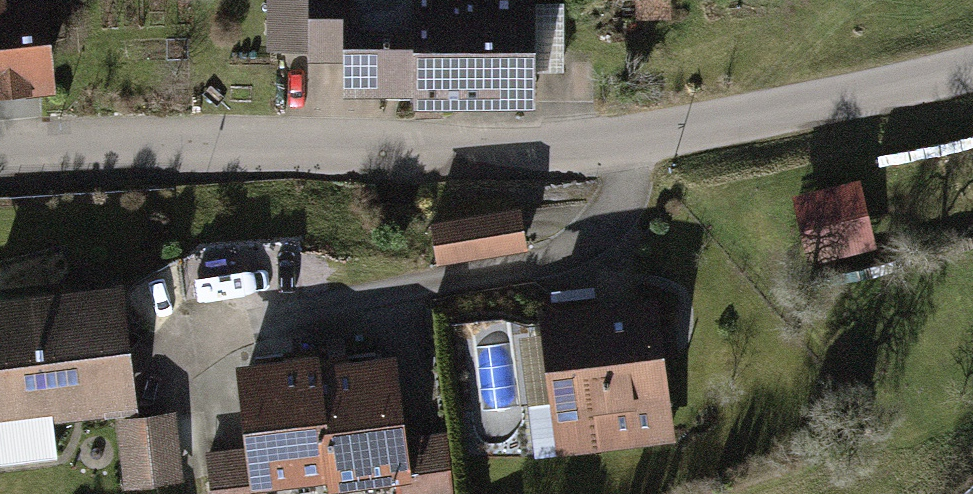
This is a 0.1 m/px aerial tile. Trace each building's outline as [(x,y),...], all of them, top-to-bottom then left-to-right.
[(34,89),(28,0),(0,0),(0,91),(34,89)] [(281,61),(350,59),(351,101),(530,95),(527,0),(278,0),(281,61)] [(865,168),(796,178),(805,244),(875,235),(865,168)] [(510,201),(419,221),(429,265),(519,245),(510,201)] [(0,298),(0,416),(128,404),(117,287),(0,298)] [(650,291),(536,304),(553,449),(667,436),(650,291)] [(322,366),(321,352),(233,358),(239,445),(216,446),(219,493),(275,493),(274,483),(330,479),(322,366)] [(330,479),(331,492),(406,487),(406,493),(459,493),(455,441),(406,444),(400,361),(322,366),(330,479)] [(175,409),(117,415),(124,480),(182,473),(175,409)]
